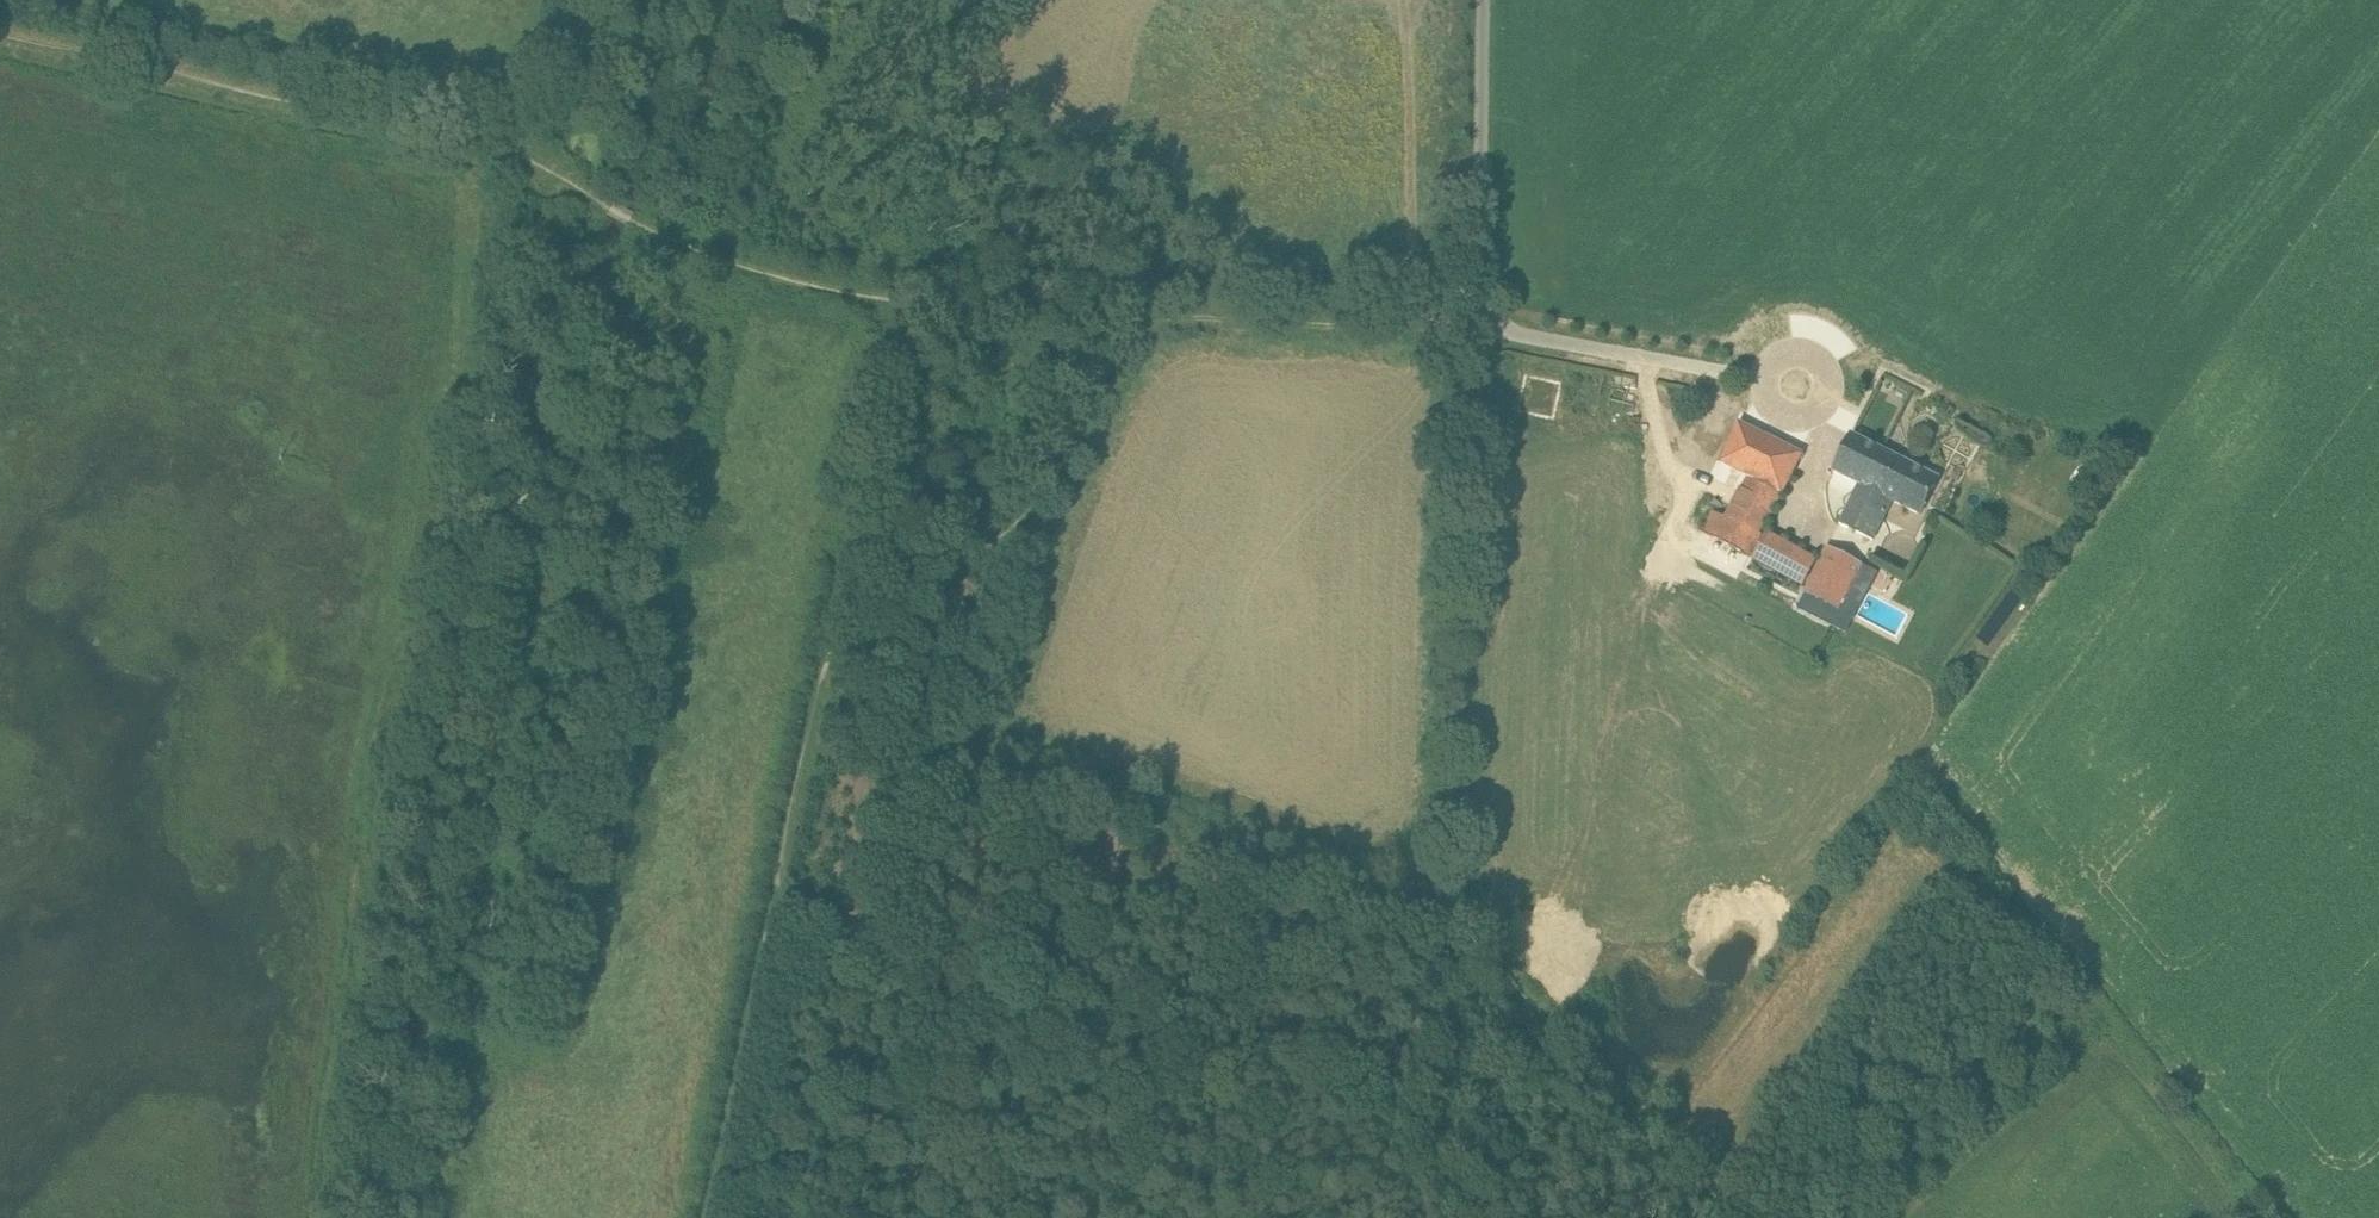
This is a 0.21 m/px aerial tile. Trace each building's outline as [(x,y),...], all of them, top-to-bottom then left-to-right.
[(1740,423),(1721,462),(1782,492),(1801,453),(1740,423)] [(1842,455),(1834,470),(1859,483),(1839,524),(1873,541),(1893,500),(1921,514),(1939,477),(1852,434),(1842,455)] [(1714,511),(1703,531),(1751,556),(1762,536),(1758,534),(1725,517),(1714,511)] [(1827,549),(1806,591),(1840,608),(1846,597),(1861,566),(1827,549)] [(1840,608),(1831,624),(1843,630),(1857,603),(1846,597),(1840,608)]
